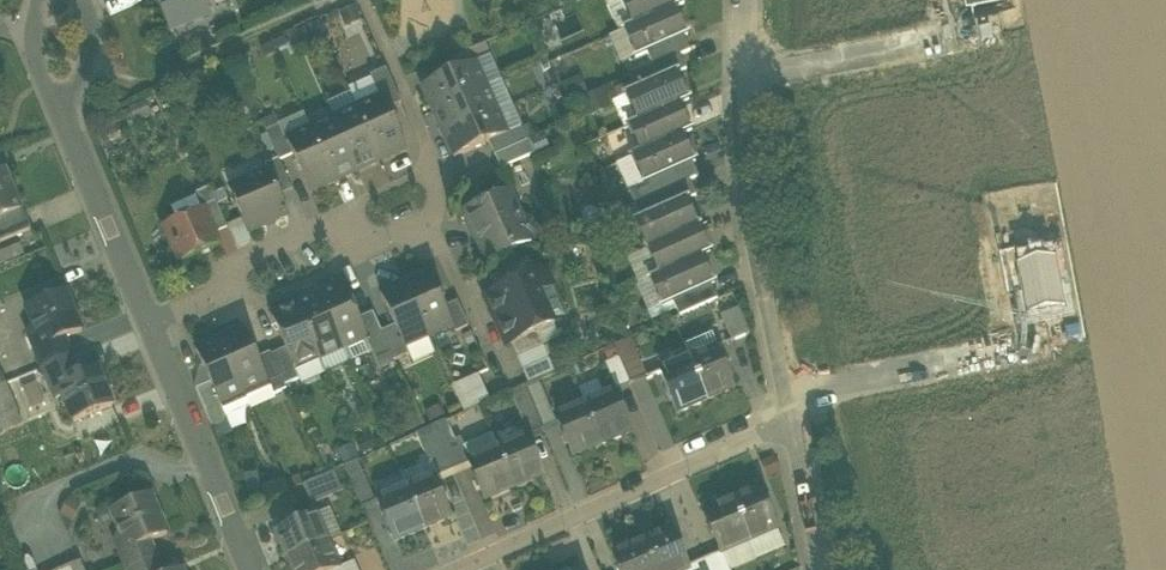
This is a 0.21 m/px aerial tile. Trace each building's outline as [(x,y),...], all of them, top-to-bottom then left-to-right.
[(170,32),(212,15),(206,0),(157,0),(170,32)] [(619,33),(627,30),(635,26),(623,0),(621,1),(620,0),(604,0),(619,33)] [(635,26),(673,10),(681,6),(679,0),(620,0),(621,1),(623,0),(635,26)] [(965,8),(964,0),(930,0),(932,14),(965,8)] [(987,4),(993,32),(1026,26),(1021,0),(1007,0),(987,4)] [(362,21),(355,6),(338,14),(345,29),(362,21)] [(685,37),(673,10),(635,26),(627,30),(639,57),(646,54),(685,37)] [(318,19),(294,29),(302,46),(325,36),(318,19)] [(639,57),(627,30),(619,33),(608,38),(620,65),(639,57)] [(646,54),(652,68),(680,56),(691,51),(685,37),(646,54)] [(451,58),(457,72),(475,64),(491,57),(485,44),(451,58)] [(687,71),(680,56),(652,68),(645,71),(630,78),(636,91),(673,75),(676,74),(677,76),(687,71)] [(491,57),(475,64),(486,88),(501,81),(491,57)] [(423,87),(433,111),(486,88),(475,64),(457,72),(423,87)] [(381,98),(387,110),(402,104),(386,70),(370,76),(371,79),(380,98),(381,98)] [(636,123),(637,125),(681,105),(689,102),(688,100),(685,102),(674,77),(677,76),(676,74),(673,75),(636,91),(624,97),(625,98),(628,97),(639,122),(636,123)] [(688,100),(677,76),(674,77),(685,102),(688,100)] [(569,105),(579,100),(589,96),(580,77),(560,85),(569,105)] [(350,93),(357,108),(381,161),(405,150),(387,110),(381,98),(380,98),(371,79),(349,89),(350,93)] [(512,104),(501,81),(486,88),(496,111),(512,104)] [(433,111),(444,134),(496,111),(486,88),(433,111)] [(603,90),(589,96),(579,100),(588,119),(611,108),(603,90)] [(357,108),(350,93),(327,103),(334,119),(357,108)] [(628,97),(625,98),(636,123),(639,122),(628,97)] [(636,123),(625,98),(613,104),(624,130),(629,128),(637,125),(636,123)] [(522,128),(512,104),(496,111),(507,135),(522,128)] [(639,152),(640,155),(683,135),(692,131),(691,129),(688,131),(678,109),(682,107),(681,105),(637,125),(629,128),(629,129),(633,127),(643,150),(639,152)] [(691,129),(682,107),(678,109),(688,131),(691,129)] [(357,108),(334,119),(357,171),(381,161),(357,108)] [(507,135),(496,111),(444,134),(454,159),(489,143),(507,135)] [(287,140),(311,129),(304,114),(279,125),(286,140),(287,140)] [(334,119),(311,129),(334,182),(357,171),(334,119)] [(507,135),(489,143),(495,156),(530,141),(536,138),(531,124),(522,128),(507,135)] [(266,131),(278,159),(279,161),(292,156),(286,140),(279,125),(266,131)] [(633,127),(629,129),(639,152),(643,150),(633,127)] [(310,192),(334,182),(311,129),(287,140),(310,192)] [(684,137),(683,135),(640,155),(631,158),(632,160),(635,158),(646,183),(644,184),(644,186),(648,185),(693,165),(696,163),(695,162),(692,163),(681,138),(684,137)] [(695,162),(684,137),(681,138),(692,163),(695,162)] [(495,156),(500,169),(535,154),(530,141),(495,156)] [(632,160),(631,158),(616,165),(635,206),(641,204),(637,195),(649,189),(648,185),(644,186),(644,184),(632,160)] [(635,158),(632,160),(644,184),(646,183),(635,158)] [(292,191),(279,161),(278,159),(265,165),(268,172),(279,197),(292,191)] [(637,195),(641,204),(680,186),(689,183),(699,178),(693,165),(648,185),(649,189),(637,195)] [(19,212),(19,211),(3,172),(0,173),(0,220),(19,212)] [(229,189),(248,233),(288,215),(279,197),(268,172),(229,189)] [(685,199),(680,186),(641,204),(635,206),(640,219),(685,199)] [(203,209),(214,233),(227,227),(226,225),(209,188),(196,194),(203,209)] [(466,214),(487,262),(531,242),(535,233),(531,223),(521,220),(510,194),(501,190),(494,194),(491,202),(466,214)] [(644,247),(646,251),(698,228),(697,224),(695,225),(685,202),(687,202),(685,199),(640,219),(633,222),(634,224),(637,223),(647,246),(644,247)] [(697,224),(687,202),(685,202),(695,225),(697,224)] [(164,227),(181,263),(220,246),(214,233),(203,209),(164,227)] [(30,231),(21,210),(19,211),(19,212),(0,220),(0,244),(30,231)] [(239,219),(226,225),(227,227),(235,247),(249,241),(239,219)] [(634,224),(644,247),(647,246),(637,223),(634,224)] [(699,229),(698,228),(646,251),(647,253),(650,252),(660,272),(657,273),(658,277),(702,258),(710,254),(709,252),(707,253),(697,230),(699,229)] [(709,252),(699,229),(697,230),(707,253),(709,252)] [(0,252),(0,269),(26,258),(20,244),(0,252)] [(647,253),(646,251),(627,260),(638,286),(650,281),(658,277),(657,273),(647,253)] [(647,253),(657,273),(660,272),(650,252),(647,253)] [(1007,297),(1021,295),(1016,267),(1013,252),(999,255),(1007,297)] [(703,260),(702,258),(658,277),(650,281),(651,283),(653,281),(664,304),(662,305),(662,307),(674,302),(711,285),(714,284),(713,282),(711,284),(700,261),(703,260)] [(488,277),(496,294),(536,276),(528,259),(488,277)] [(1056,259),(1016,267),(1021,295),(1026,320),(1066,313),(1056,259)] [(713,282),(703,260),(700,261),(711,284),(713,282)] [(429,273),(405,284),(428,336),(452,326),(444,307),(429,273)] [(485,299),(507,347),(511,345),(537,333),(568,319),(554,287),(549,289),(542,273),(536,276),(496,294),(485,299)] [(648,313),(662,307),(662,305),(651,283),(650,281),(638,286),(636,287),(648,313)] [(651,283),(662,305),(664,304),(653,281),(651,283)] [(405,347),(428,336),(405,284),(381,295),(395,327),(404,347),(405,347)] [(343,285),(319,296),(343,348),(367,338),(358,318),(343,285)] [(677,310),(680,317),(718,300),(711,285),(674,302),(677,310)] [(36,356),(42,369),(64,360),(56,343),(67,339),(81,333),(65,293),(24,310),(32,329),(42,353),(36,356)] [(319,296),(296,306),(319,359),(343,348),(319,296)] [(452,326),(455,333),(469,327),(458,301),(444,307),(452,326)] [(662,307),(648,313),(651,322),(677,310),(674,302),(662,307)] [(286,348),(295,369),(319,359),(296,306),(272,317),(286,348)] [(721,317),(731,342),(749,335),(739,310),(721,317)] [(380,368),(394,362),(381,333),(372,312),(358,318),(367,338),(372,351),(380,368)] [(452,326),(428,336),(436,352),(459,342),(455,333),(452,326)] [(381,333),(394,362),(409,355),(405,347),(404,347),(395,327),(381,333)] [(42,353),(32,329),(26,331),(36,356),(42,353)] [(244,329),(220,340),(243,393),(267,382),(257,359),(244,329)] [(511,345),(517,358),(543,346),(537,333),(511,345)] [(684,346),(689,360),(717,348),(712,335),(684,346)] [(367,338),(343,348),(348,361),(372,351),(367,338)] [(56,343),(64,360),(74,356),(67,339),(56,343)] [(614,346),(619,359),(636,352),(631,339),(614,346)] [(249,406),(243,393),(220,340),(196,351),(203,367),(210,383),(225,417),(249,406)] [(517,358),(523,371),(549,359),(543,346),(517,358)] [(286,348),(271,355),(285,385),(299,379),(294,370),(295,369),(286,348)] [(319,359),(326,374),(350,364),(348,361),(343,348),(319,359)] [(735,389),(717,348),(689,360),(707,401),(735,389)] [(636,352),(619,359),(630,384),(647,377),(636,352)] [(287,389),(285,385),(271,355),(270,353),(257,359),(267,382),(273,395),(287,389)] [(82,374),(74,356),(64,360),(71,378),(82,374)] [(326,374),(319,359),(295,369),(294,370),(299,379),(301,385),(326,374)] [(554,372),(549,359),(523,371),(529,384),(541,378),(554,372)] [(630,386),(630,384),(619,359),(605,365),(617,391),(630,386)] [(71,378),(64,360),(42,369),(47,382),(54,379),(62,397),(73,423),(112,407),(95,368),(82,374),(71,378)] [(679,413),(707,401),(689,360),(662,372),(679,413)] [(210,383),(203,367),(199,369),(194,386),(196,390),(210,383)] [(29,415),(51,406),(37,372),(15,382),(29,415)] [(453,387),(459,400),(484,388),(479,375),(453,387)] [(529,384),(524,386),(544,434),(561,426),(557,416),(541,378),(529,384)] [(54,379),(47,382),(55,400),(62,397),(54,379)] [(243,393),(249,406),(273,395),(267,382),(243,393)] [(579,390),(585,404),(604,396),(598,382),(579,390)] [(196,390),(212,429),(224,425),(226,418),(225,417),(210,383),(196,390)] [(17,411),(6,385),(0,387),(0,418),(17,411)] [(526,441),(544,434),(524,386),(507,394),(525,437),(526,441)] [(490,401),(484,388),(459,400),(465,413),(479,406),(489,402),(490,401)] [(604,396),(585,404),(602,445),(630,433),(612,392),(604,396)] [(575,457),(602,445),(585,404),(557,416),(561,426),(575,457)] [(0,435),(23,425),(17,411),(0,418),(0,434),(0,435)] [(396,420),(403,437),(421,429),(414,412),(396,420)] [(434,426),(441,441),(452,436),(446,421),(434,426)] [(435,478),(453,470),(441,441),(434,426),(417,434),(429,463),(435,476),(435,478)] [(370,435),(356,441),(362,455),(376,449),(370,435)] [(464,447),(469,460),(497,448),(491,435),(464,447)] [(452,436),(441,441),(453,470),(466,464),(452,436)] [(525,437),(497,448),(514,489),(542,478),(526,441),(525,437)] [(338,451),(344,465),(359,458),(352,445),(338,451)] [(486,501),(514,489),(497,448),(469,460),(486,501)] [(344,466),(350,480),(364,474),(359,460),(344,466)] [(401,475),(407,488),(435,476),(429,463),(401,475)] [(302,485),(310,505),(340,492),(331,472),(302,485)] [(262,496),(258,473),(243,476),(247,499),(262,496)] [(350,480),(362,508),(376,502),(364,474),(350,480)] [(435,476),(407,488),(424,529),(452,517),(435,478),(435,476)] [(396,541),(424,529),(407,488),(379,500),(396,541)] [(760,490),(732,502),(750,543),(778,531),(760,490)] [(127,569),(133,569),(151,563),(144,546),(152,542),(167,536),(149,495),(111,511),(129,554),(122,557),(127,569)] [(72,522),(82,503),(69,497),(59,516),(72,522)] [(722,554),(750,543),(732,502),(705,513),(722,554)] [(317,514),(328,542),(341,537),(330,509),(317,514)] [(275,531),(287,559),(328,542),(317,514),(275,531)] [(643,542),(655,569),(687,569),(670,530),(643,542)] [(778,531),(750,543),(757,561),(785,549),(778,531)] [(144,546),(151,563),(160,559),(152,542),(144,546)] [(328,542),(287,559),(292,569),(339,569),(340,569),(328,542)] [(643,542),(615,554),(622,569),(655,569),(643,542)] [(757,561),(750,543),(722,554),(729,569),(735,569),(757,561)] [(704,562),(708,569),(729,569),(722,554),(704,562)] [(160,559),(151,563),(154,569),(164,569),(160,559)] [(80,561),(59,569),(83,569),(80,561)] [(704,562),(687,569),(708,569),(704,562)]
